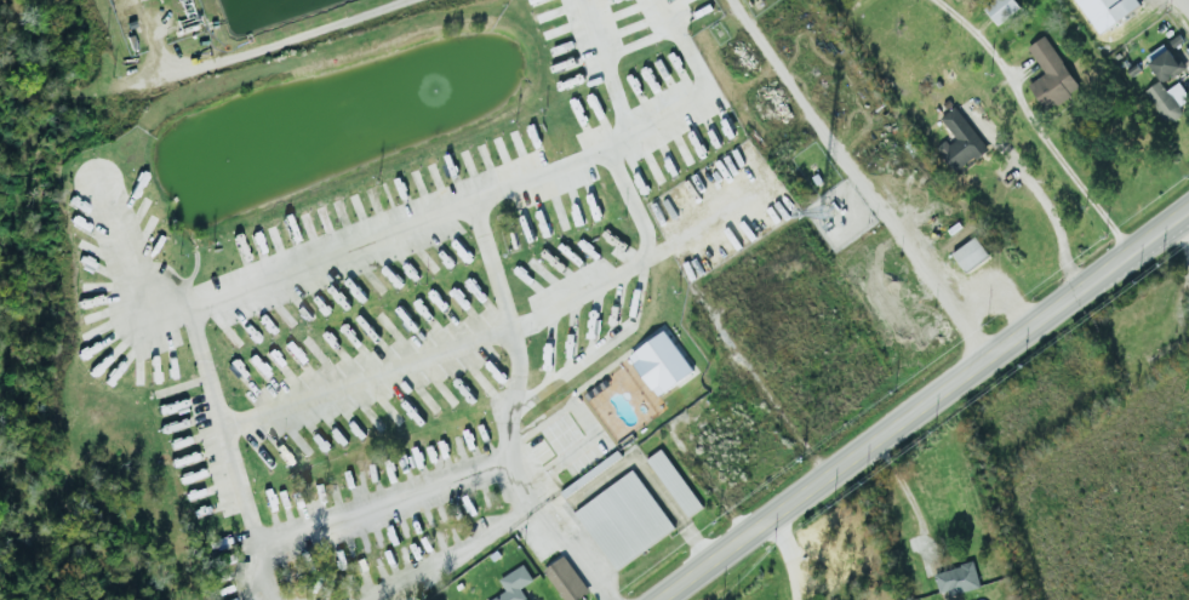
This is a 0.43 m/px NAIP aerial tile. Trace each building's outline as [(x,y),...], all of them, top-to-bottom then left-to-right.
[(1000,24),(1024,5),(1021,0),(993,0),(987,5),(1000,24)] [(1124,22),(1150,4),(1148,0),(1108,0),(1124,22)] [(1028,84),(1045,72),(1025,45),(1046,30),(1085,85),(1059,103),(1054,97),(1044,104),(1028,84)] [(1166,81),(1188,65),(1176,45),(1172,47),(1167,41),(1151,52),(1156,58),(1153,62),(1166,81)] [(1181,104),(1188,98),(1188,91),(1181,79),(1168,87),(1181,104)] [(942,148),(955,167),(976,153),(979,158),(990,149),(987,143),(989,141),(960,101),(942,114),(958,137),(942,148)] [(951,251),(976,234),(991,255),(967,272),(951,251)] [(628,355),(663,330),(691,370),(657,395),(652,388),(651,389),(631,364),(633,362),(628,355)] [(659,447),(701,505),(687,515),(645,458),(659,447)] [(559,491),(616,448),(621,455),(562,497),(559,491)] [(573,510),(630,468),(674,526),(616,568),(573,510)] [(562,555),(542,570),(564,599),(575,599),(588,590),(562,555)] [(937,594),(978,587),(973,563),(933,570),(937,594)] [(523,564),(497,577),(504,591),(487,599),(526,599),(519,587),(531,581),(523,564)]
